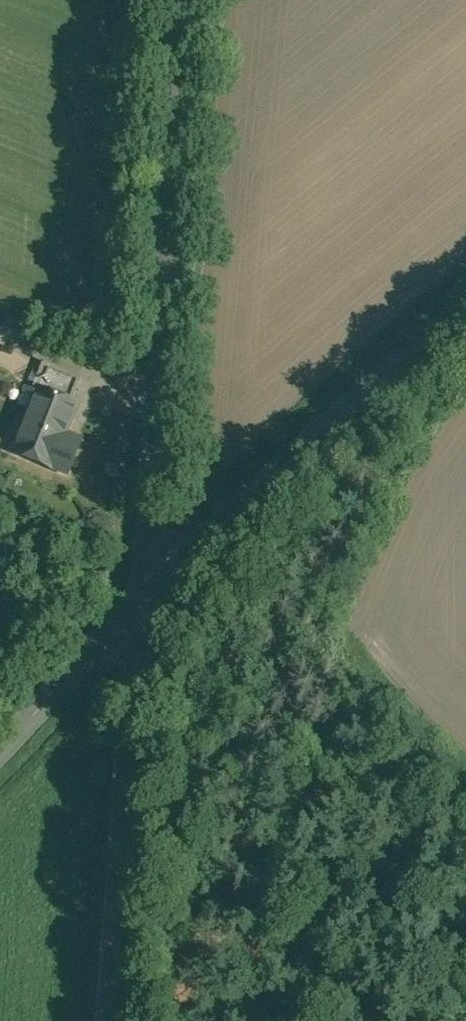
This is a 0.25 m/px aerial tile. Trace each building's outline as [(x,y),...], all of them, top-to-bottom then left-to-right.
[(45,366),(9,455),(70,479),(83,448),(59,439),(82,380),(45,366)]
